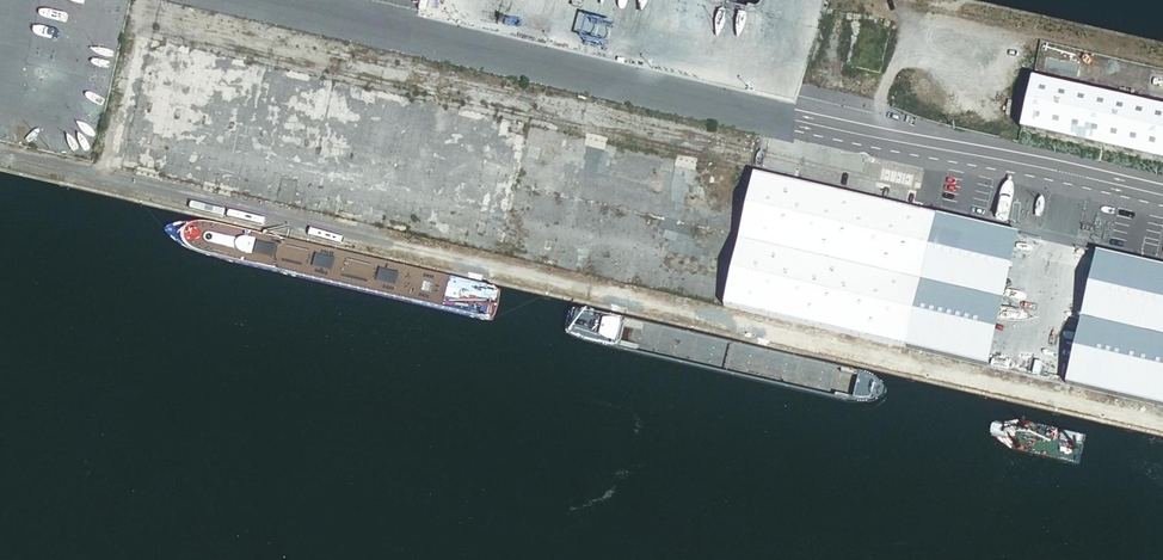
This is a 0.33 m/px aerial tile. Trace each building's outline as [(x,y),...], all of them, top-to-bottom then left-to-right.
[(1029,74),(1018,126),(1162,158),(1162,104),(1029,74)] [(1017,230),(754,171),(723,307),(986,366),(1017,230)] [(1094,251),(1065,382),(1162,404),(1162,266),(1094,251)]
